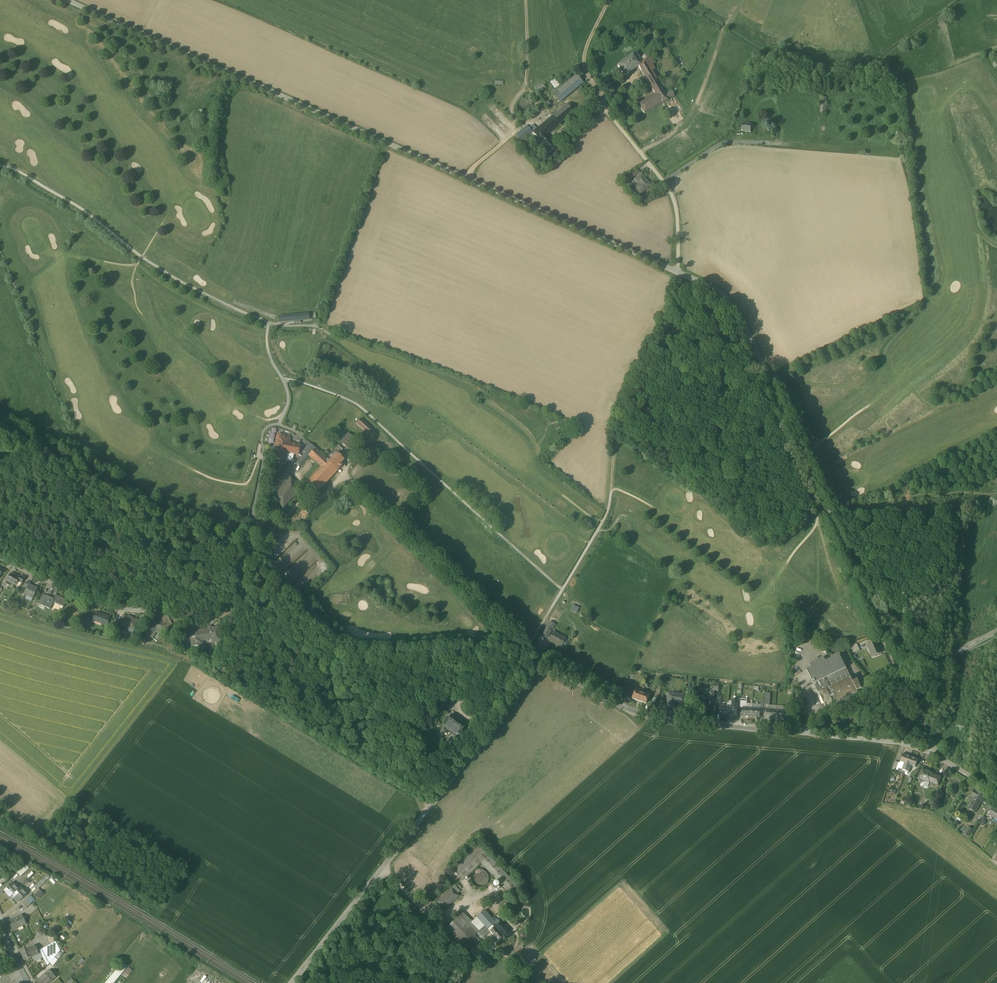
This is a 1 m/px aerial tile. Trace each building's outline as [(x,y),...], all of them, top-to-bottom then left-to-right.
[(658,47),(647,54),(650,58),(661,51),(658,47)] [(636,54),(617,65),(623,75),(637,66),(642,63),(636,54)] [(647,54),(642,57),(645,62),(642,63),(637,66),(653,93),(662,88),(649,67),(653,64),(650,58),(647,54)] [(576,75),(557,91),(564,99),(583,83),(576,75)] [(556,79),(550,81),(554,88),(559,86),(556,79)] [(543,83),(534,87),(537,92),(545,88),(543,83)] [(653,93),(637,103),(643,114),(669,99),(666,94),(662,88),(653,93)] [(564,99),(557,91),(553,95),(560,102),(564,99)] [(590,98),(573,112),(574,113),(573,113),(575,116),(572,118),(576,122),(580,119),(578,117),(600,100),(597,97),(592,101),(590,98)] [(532,109),(533,106),(532,103),(530,101),(528,99),(525,99),(522,99),(520,101),(518,104),(517,107),(518,109),(520,112),(522,114),(525,114),(528,113),(531,112),(532,109)] [(567,104),(552,116),(553,117),(559,124),(573,113),(574,113),(573,112),(567,104)] [(537,130),(532,133),(532,134),(536,139),(538,141),(539,140),(545,135),(559,124),(553,117),(537,130)] [(752,124),(743,124),(742,132),(751,133),(752,124)] [(527,127),(516,136),(521,143),(528,138),(532,134),(532,133),(529,130),(527,127)] [(532,134),(528,138),(532,142),(536,139),(532,134)] [(555,147),(545,135),(539,140),(549,152),(555,147)] [(648,186),(639,175),(633,179),(637,184),(632,188),(637,194),(648,186)] [(308,314),(279,317),(280,322),(292,321),(292,323),(296,323),(296,320),(308,319),(308,314)] [(373,429),(361,418),(356,424),(368,434),(373,429)] [(356,440),(349,434),(341,443),(348,449),(356,440)] [(283,436),(281,435),(279,435),(278,435),(278,436),(277,437),(276,446),(277,446),(274,463),(279,464),(285,465),(286,461),(290,461),(293,460),(294,454),(298,455),(300,445),(289,443),(290,439),(283,436)] [(343,450),(338,445),(334,450),(335,451),(339,454),(343,450)] [(317,450),(315,449),(309,456),(321,467),(327,460),(317,450)] [(335,451),(331,456),(333,457),(330,461),(328,459),(327,460),(338,470),(342,465),(340,464),(344,460),(339,454),(335,451)] [(299,459),(295,464),(294,463),(291,467),(295,471),(303,463),(299,459)] [(321,467),(306,483),(317,492),(338,470),(327,460),(321,467)] [(285,473),(272,486),(279,493),(292,479),(285,473)] [(279,493),(274,499),(284,509),(303,489),(292,479),(279,493)] [(313,499),(303,510),(309,515),(319,505),(313,499)] [(20,578),(11,574),(7,581),(16,586),(18,582),(22,584),(24,578),(21,576),(20,578)] [(38,589),(30,585),(30,583),(27,582),(24,587),(27,589),(25,595),(33,599),(38,589)] [(67,601),(56,595),(54,600),(49,597),(44,607),(50,610),(53,602),(64,607),(67,601)] [(110,618),(96,613),(93,621),(107,626),(110,618)] [(94,617),(88,615),(85,624),(91,626),(94,617)] [(166,615),(163,618),(164,624),(174,627),(166,615)] [(137,620),(123,616),(121,626),(134,630),(137,620)] [(154,621),(145,634),(157,641),(161,634),(155,630),(157,627),(160,628),(160,629),(162,629),(164,630),(164,631),(163,632),(172,634),(176,631),(174,627),(164,624),(154,621)] [(555,625),(550,622),(547,627),(552,630),(555,625)] [(219,627),(189,632),(192,646),(201,645),(200,640),(215,638),(216,642),(221,641),(219,627)] [(546,629),(542,635),(547,638),(551,631),(546,629)] [(565,638),(553,632),(549,639),(555,641),(554,643),(561,647),(565,638)] [(880,654),(876,642),(868,646),(870,652),(869,653),(871,657),(880,654)] [(857,644),(851,646),(854,653),(860,650),(857,644)] [(839,654),(807,670),(813,684),(814,684),(825,678),(846,668),(839,654)] [(846,668),(825,678),(830,688),(850,677),(846,668)] [(825,678),(814,684),(826,709),(858,693),(853,682),(850,677),(830,688),(825,678)] [(857,680),(853,682),(857,691),(862,689),(857,680)] [(714,689),(697,687),(696,697),(713,698),(713,696),(714,689)] [(649,696),(634,690),(631,699),(646,704),(649,696)] [(684,694),(667,693),(666,706),(674,707),(675,703),(676,702),(683,703),(684,694)] [(450,700),(445,697),(441,704),(445,707),(450,700)] [(737,700),(732,699),(731,705),(728,705),(727,714),(730,715),(730,716),(735,716),(736,714),(737,706),(737,705),(736,705),(737,700)] [(728,705),(719,704),(719,713),(724,713),(724,714),(727,714),(728,705)] [(751,707),(742,706),(742,707),(742,715),(747,715),(747,716),(750,717),(751,707)] [(760,708),(751,707),(750,717),(754,717),(754,716),(759,717),(760,713),(760,708)] [(774,710),(766,709),(765,718),(771,718),(771,719),(774,719),(774,710)] [(782,711),(774,710),(774,719),(777,720),(777,719),(783,720),(783,716),(787,717),(788,711),(788,709),(783,709),(782,711)] [(466,725),(453,714),(446,723),(454,729),(459,733),(466,725)] [(454,729),(450,733),(456,738),(459,733),(454,729)] [(450,733),(444,741),(449,746),(456,738),(450,733)] [(910,757),(903,754),(900,762),(904,763),(902,770),(905,771),(910,757)] [(918,760),(910,757),(905,771),(909,773),(911,767),(911,766),(915,767),(918,760)] [(933,774),(929,772),(929,773),(925,772),(926,771),(922,770),(920,774),(920,775),(919,778),(921,781),(923,781),(925,781),(929,782),(929,784),(929,783),(932,784),(938,786),(941,777),(935,775),(935,776),(932,775),(933,774)] [(984,797),(977,793),(974,791),(971,796),(975,798),(970,805),(969,804),(967,808),(975,813),(984,797)] [(989,798),(983,809),(986,810),(989,806),(992,800),(989,798)] [(972,829),(968,827),(964,834),(967,836),(972,829)] [(489,856),(478,844),(452,869),(462,880),(481,863),(489,856)] [(489,856),(481,863),(510,894),(518,887),(489,856)] [(488,882),(488,879),(488,875),(486,872),(483,870),(479,870),(476,870),(473,872),(471,875),(470,879),(471,882),(473,885),(476,887),(479,888),(483,887),(486,885),(488,882)] [(43,879),(36,886),(38,888),(45,882),(43,879)] [(41,886),(44,890),(50,885),(46,881),(41,886)] [(12,882),(4,890),(7,888),(9,890),(6,893),(10,897),(21,887),(20,887),(18,889),(12,882)] [(21,887),(10,897),(15,892),(18,895),(15,898),(18,902),(27,894),(21,887)] [(452,888),(437,902),(444,909),(459,896),(452,888)] [(26,899),(22,904),(26,908),(31,904),(26,899)] [(497,924),(484,910),(477,917),(484,925),(490,932),(497,924)] [(22,915),(7,922),(11,931),(26,924),(22,915)] [(475,934),(459,917),(446,929),(468,952),(481,940),(475,934)] [(506,934),(497,924),(490,932),(498,941),(503,937),(506,934)] [(484,925),(475,934),(481,940),(490,932),(484,925)] [(56,942),(39,951),(47,966),(50,962),(55,957),(58,953),(60,951),(56,942)] [(456,953),(445,942),(440,947),(450,958),(456,953)] [(35,946),(29,949),(21,952),(24,961),(33,957),(38,954),(35,946)] [(105,982),(113,982),(127,966),(122,962),(105,982)] [(132,971),(128,967),(124,972),(128,975),(132,971)] [(36,981),(38,982),(49,982),(55,977),(49,970),(36,981)] [(59,978),(63,982),(71,974),(67,970),(59,978)]
